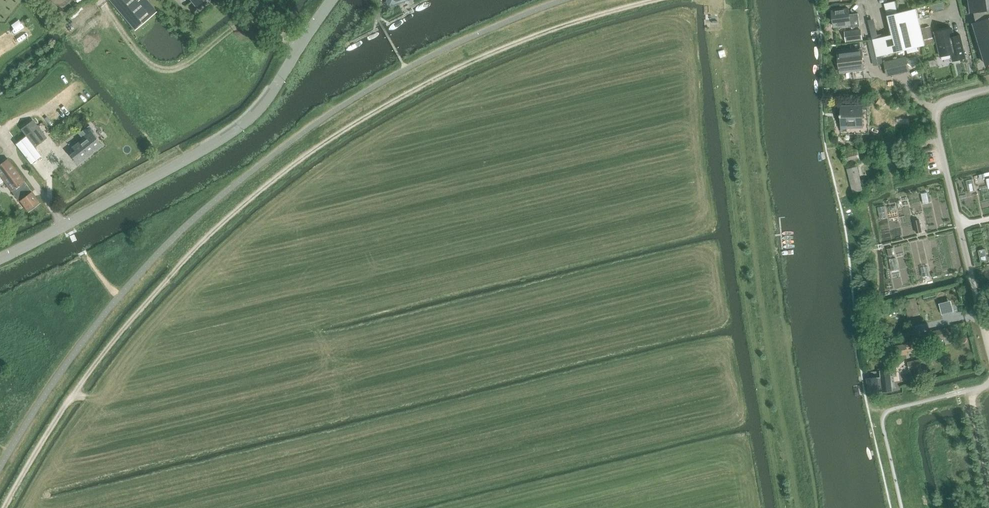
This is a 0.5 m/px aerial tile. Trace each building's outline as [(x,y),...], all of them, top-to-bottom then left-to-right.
[(152,16),(138,0),(111,0),(136,29),(152,16)] [(987,65),(988,65),(988,0),(970,0),(972,13),(974,12),(976,22),(974,23),(987,65)] [(898,13),(895,1),(884,4),(892,35),(872,40),(876,57),(925,45),(924,41),(921,30),(916,9),(898,13)] [(851,27),(860,26),(858,13),(850,15),(849,9),(832,12),(834,27),(851,24),(851,27)] [(871,21),(875,37),(879,36),(875,20),(871,21)] [(930,28),(921,30),(924,41),(933,39),(930,28)] [(952,28),(935,32),(941,56),(951,54),(953,61),(966,58),(961,35),(960,35),(961,38),(956,39),(956,38),(954,37),(952,28)] [(853,31),(851,31),(853,41),(862,39),(860,30),(853,31)] [(26,44),(33,40),(29,33),(22,37),(26,44)] [(837,59),(836,59),(837,67),(838,66),(839,74),(864,70),(861,49),(860,49),(859,43),(851,45),(852,50),(836,53),(837,59)] [(906,57),(883,62),(887,76),(910,71),(906,57)] [(874,97),(875,111),(890,110),(889,96),(874,97)] [(841,107),(841,127),(862,126),(862,127),(863,127),(862,107),(841,107)] [(22,129),(27,134),(37,126),(33,121),(22,129)] [(77,163),(101,145),(92,133),(94,131),(90,125),(80,133),(84,139),(73,147),(76,151),(71,155),(77,163)] [(46,138),(37,126),(27,134),(35,146),(46,138)] [(26,136),(16,144),(31,164),(42,156),(26,136)] [(857,149),(844,152),(847,164),(860,160),(857,149)] [(8,158),(0,164),(0,175),(19,200),(20,200),(28,212),(40,203),(8,158)] [(853,193),(863,190),(857,167),(847,169),(853,193)] [(883,178),(868,182),(869,182),(871,192),(886,189),(883,178)] [(919,219),(913,221),(916,233),(922,232),(919,219)] [(925,301),(937,298),(935,292),(923,295),(925,301)] [(908,299),(912,317),(919,315),(919,313),(921,312),(920,304),(917,305),(916,298),(908,299)] [(901,338),(914,335),(912,327),(899,330),(901,338)] [(934,340),(953,335),(950,327),(932,331),(934,340)] [(908,351),(917,349),(915,340),(906,342),(906,343),(888,347),(890,357),(903,355),(909,353),(908,351)] [(910,370),(922,367),(920,359),(908,362),(910,370)] [(869,394),(879,392),(884,391),(883,377),(881,377),(881,374),(878,375),(879,378),(877,378),(867,379),(869,394)]
